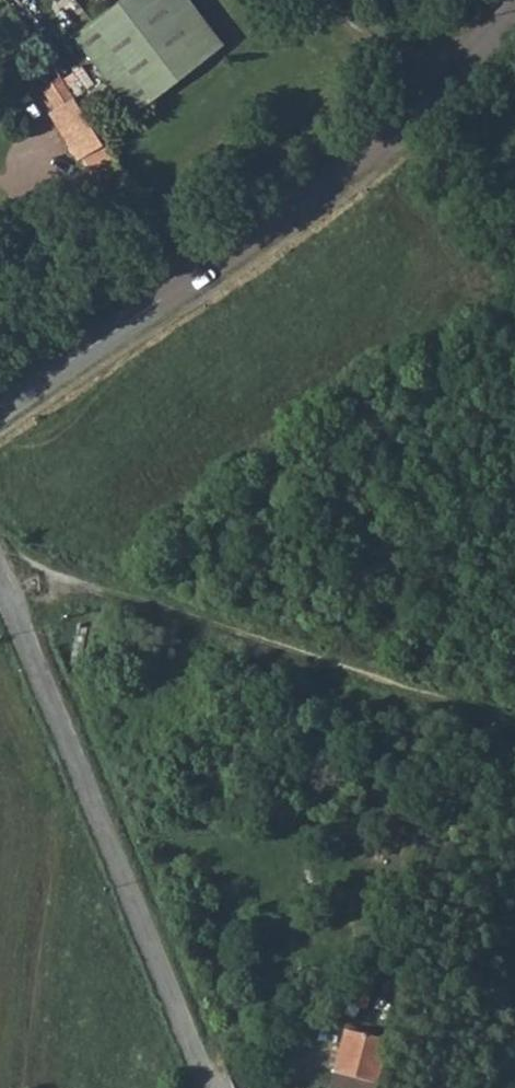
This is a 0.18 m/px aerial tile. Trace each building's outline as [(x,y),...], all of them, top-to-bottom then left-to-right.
[(71,31),(132,111),(221,43),(188,0),(111,0),(71,31)] [(54,103),(71,91),(55,72),(39,85),(54,103)] [(68,135),(90,117),(71,91),(54,103),(49,108),(68,135)] [(81,152),(104,136),(90,117),(68,135),(81,152)] [(111,146),(104,136),(81,152),(89,162),(111,146)] [(352,1087),(378,1087),(391,1041),(345,1029),(335,1069),(356,1075),(352,1087)] [(333,1087),(352,1087),(356,1075),(335,1069),(330,1087),(333,1087)]
